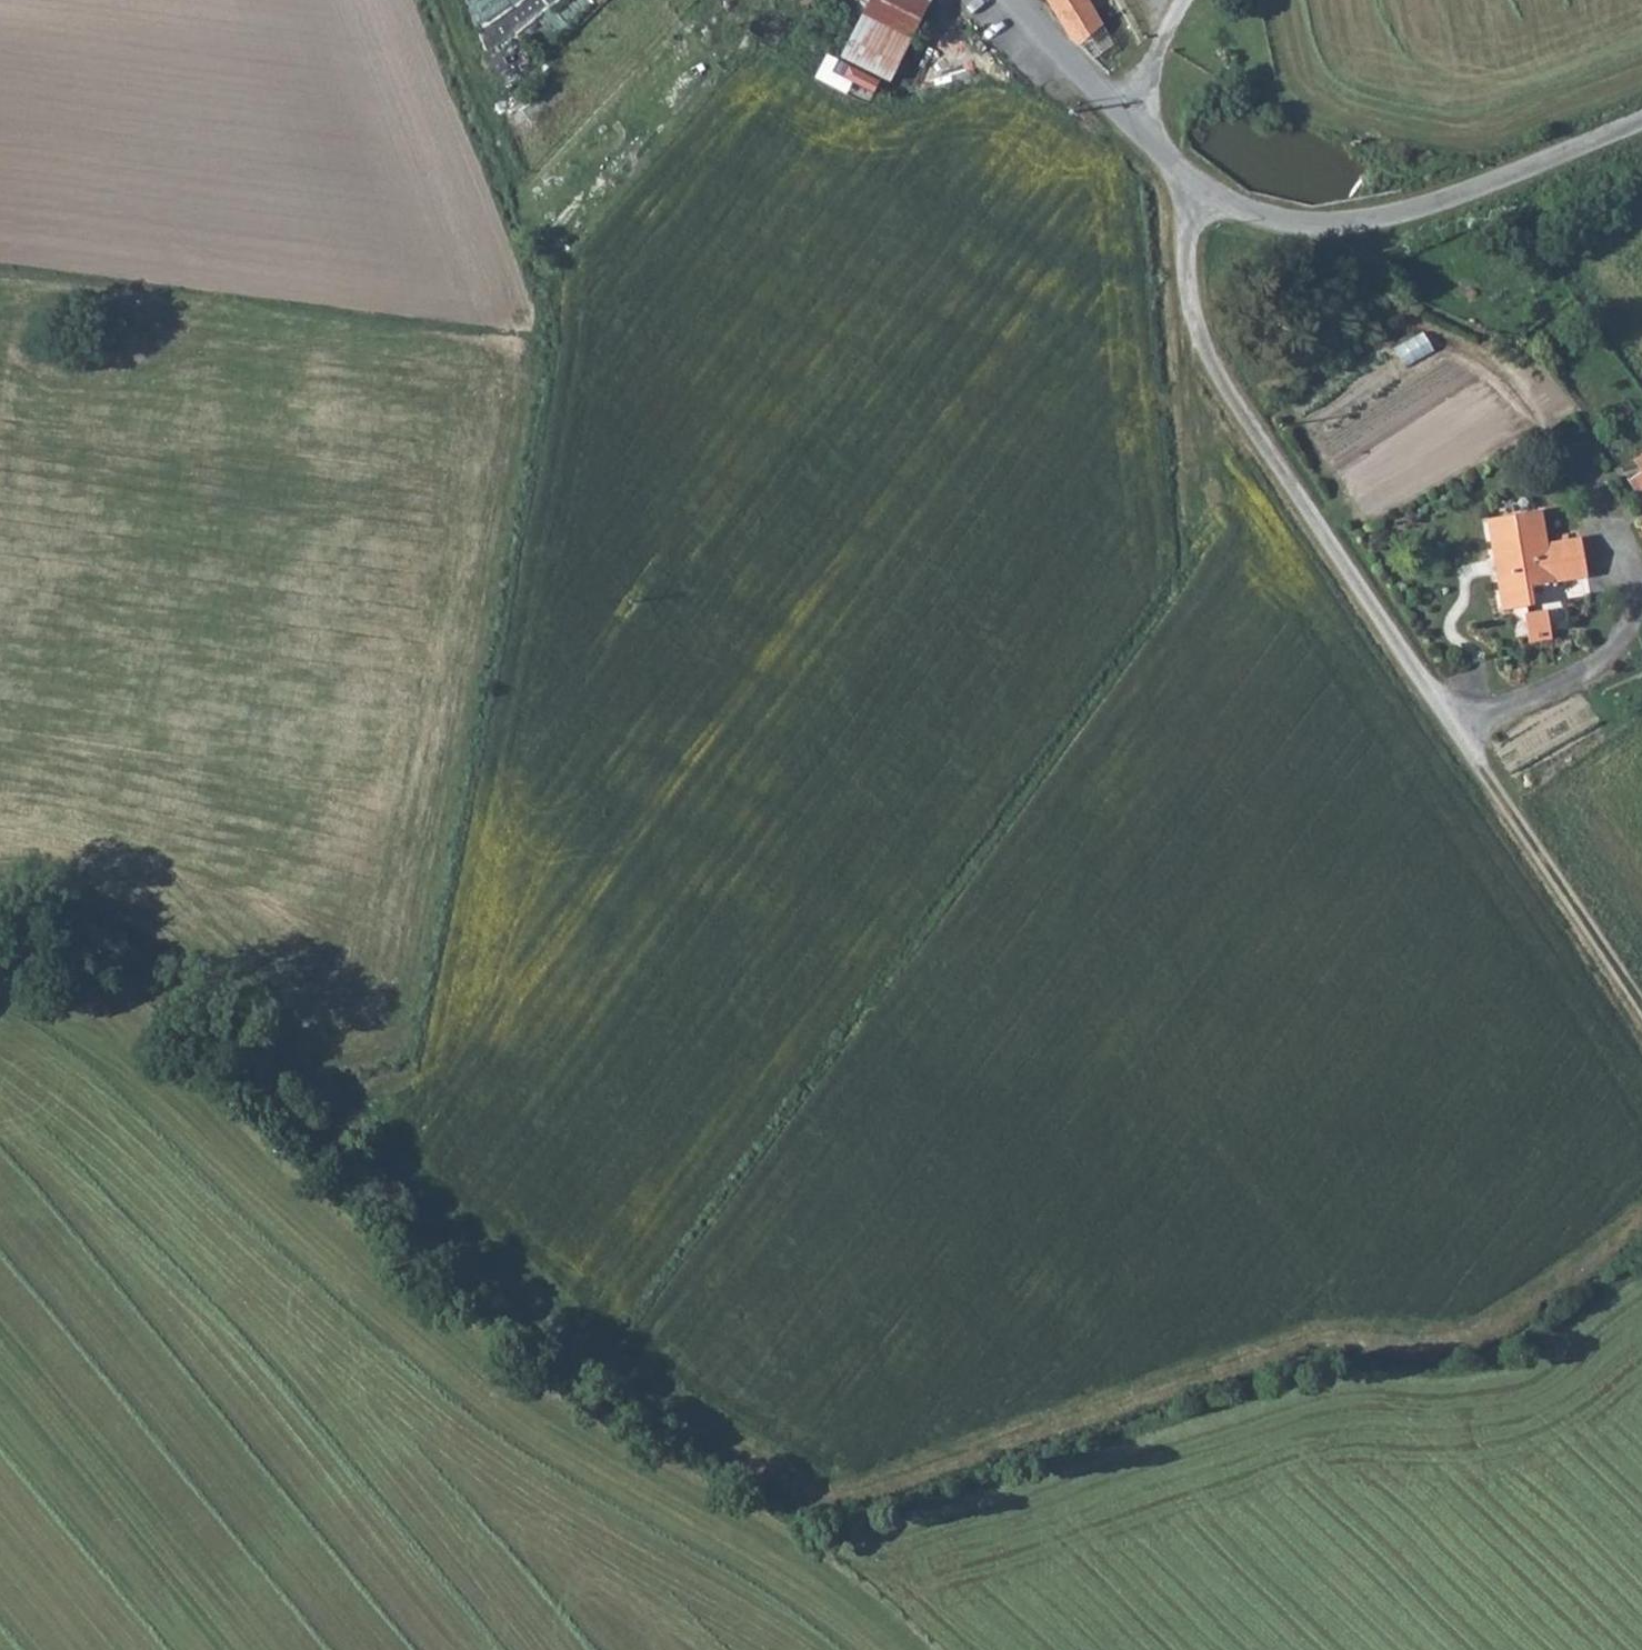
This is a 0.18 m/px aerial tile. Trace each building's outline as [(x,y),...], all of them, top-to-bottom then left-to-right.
[(817,1),(827,10),(836,0),(818,0),(817,1)] [(863,7),(840,56),(889,79),(928,0),(851,0),(863,7)] [(1103,22),(1090,0),(1049,0),(1059,16),(1064,13),(1086,38),(1103,22)] [(1641,489),(1641,471),(1630,478),(1638,491),(1641,489)] [(1534,603),(1530,578),(1589,570),(1582,532),(1549,536),(1545,508),(1491,515),(1504,606),(1534,603)] [(1549,608),(1528,611),(1532,640),(1553,637),(1549,608)]
